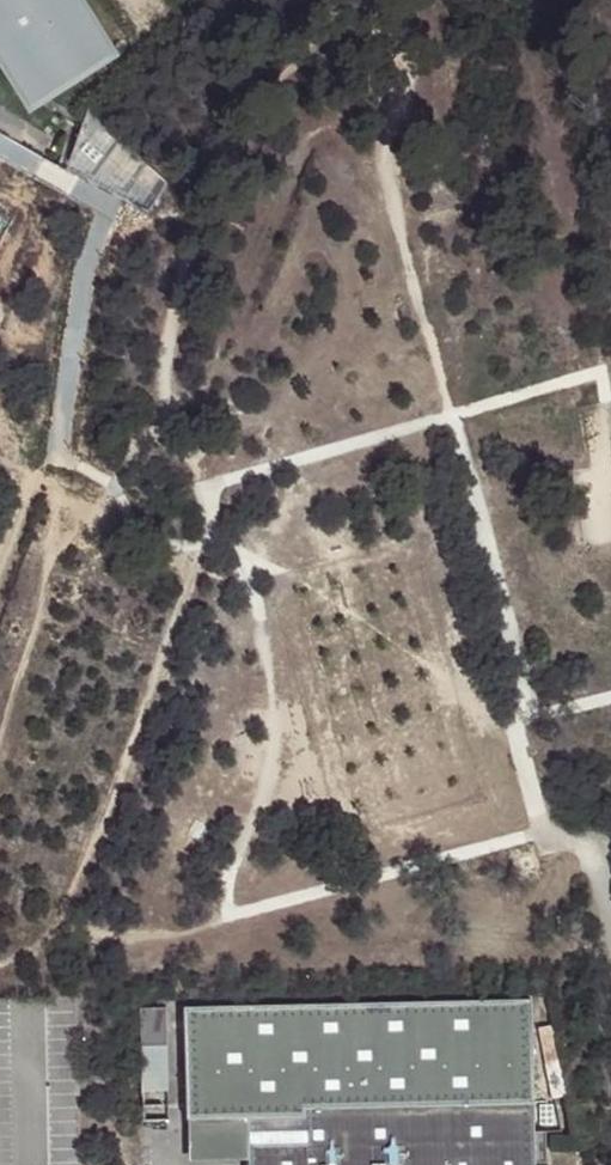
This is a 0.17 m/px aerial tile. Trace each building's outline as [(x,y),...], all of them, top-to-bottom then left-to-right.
[(29,102),(110,51),(78,0),(0,0),(0,56),(29,102)] [(461,68),(452,84),(465,92),(475,76),(473,70),(467,66),(461,68)] [(529,1105),(526,1003),(181,1010),(184,1119),(187,1161),(244,1160),(244,1164),(531,1164),(529,1105)] [(140,1094),(165,1094),(166,1009),(140,1009),(140,1094)]
